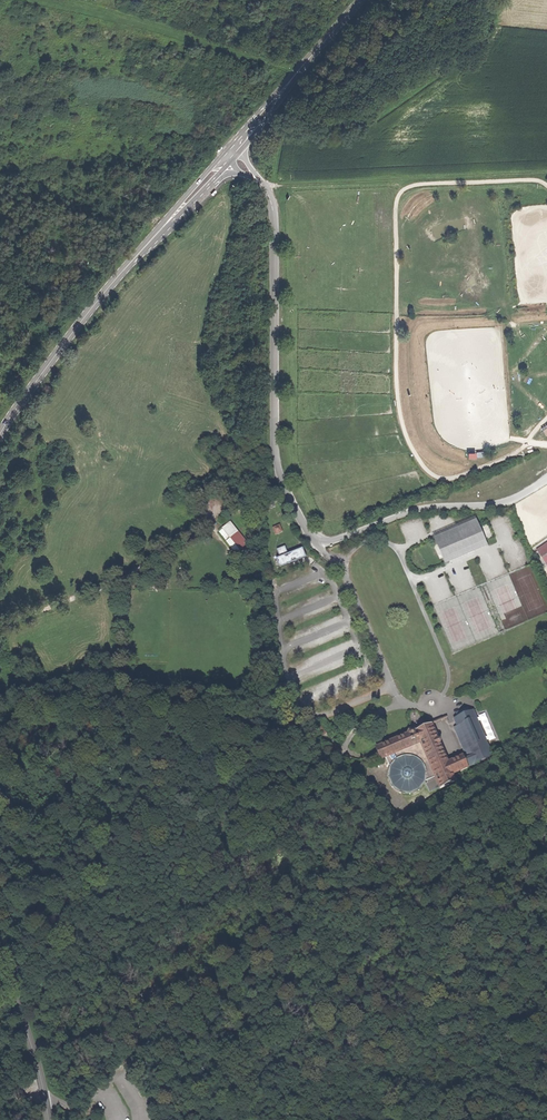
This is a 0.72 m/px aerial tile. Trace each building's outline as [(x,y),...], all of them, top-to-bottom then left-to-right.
[(476,520),(433,538),(444,565),(487,546),(476,520)] [(230,522),(218,531),(233,552),(246,541),(230,522)] [(275,534),(283,532),(280,524),(273,526),(275,534)] [(535,550),(546,568),(546,542),(535,550)] [(278,566),(305,558),(302,548),(287,552),(285,546),(277,548),(279,556),(275,558),(278,566)] [(464,760),(468,768),(492,758),(473,711),(469,713),(468,709),(455,714),(457,718),(454,720),(468,754),(467,759),(464,760)] [(411,714),(415,727),(421,725),(416,712),(411,714)] [(390,767),(390,772),(390,779),(391,782),(394,787),(398,791),(401,793),(405,794),(411,794),(416,792),(421,788),(424,784),(424,783),(436,778),(440,789),(456,783),(453,774),(459,771),(468,768),(464,760),(445,768),(436,746),(439,745),(441,743),(440,740),(438,739),(431,724),(415,731),(411,729),(408,731),(408,735),(401,737),(377,748),(382,760),(386,758),(390,767)] [(324,726),(318,729),(321,736),(327,733),(324,726)] [(446,764),(439,745),(436,746),(445,768),(464,760),(463,757),(455,760),(446,764)] [(80,1116),(60,1107),(55,1111),(58,1119),(78,1119),(80,1116)]
